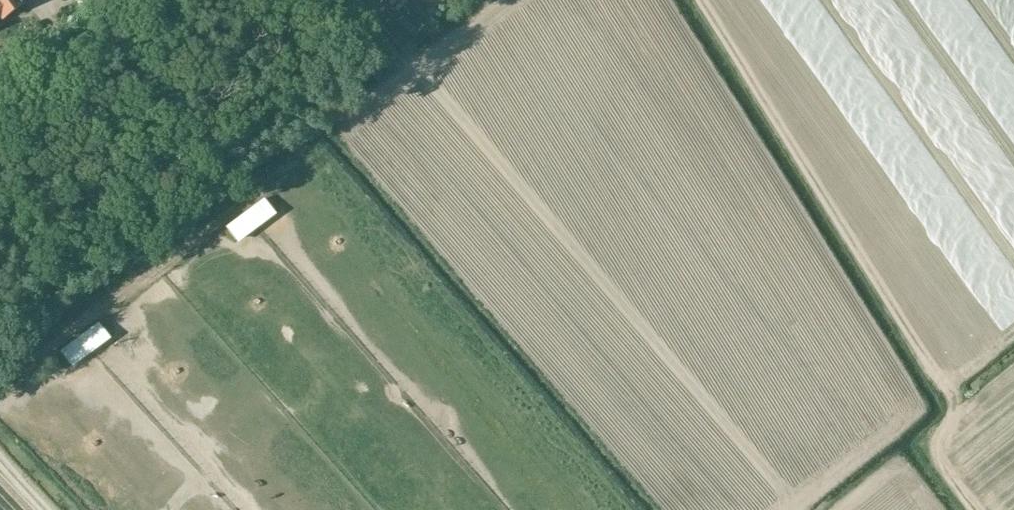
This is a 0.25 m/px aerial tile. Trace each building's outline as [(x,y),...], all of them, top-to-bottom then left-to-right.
[(1,19),(2,20),(23,5),(19,0),(0,0),(0,19),(1,19)]
